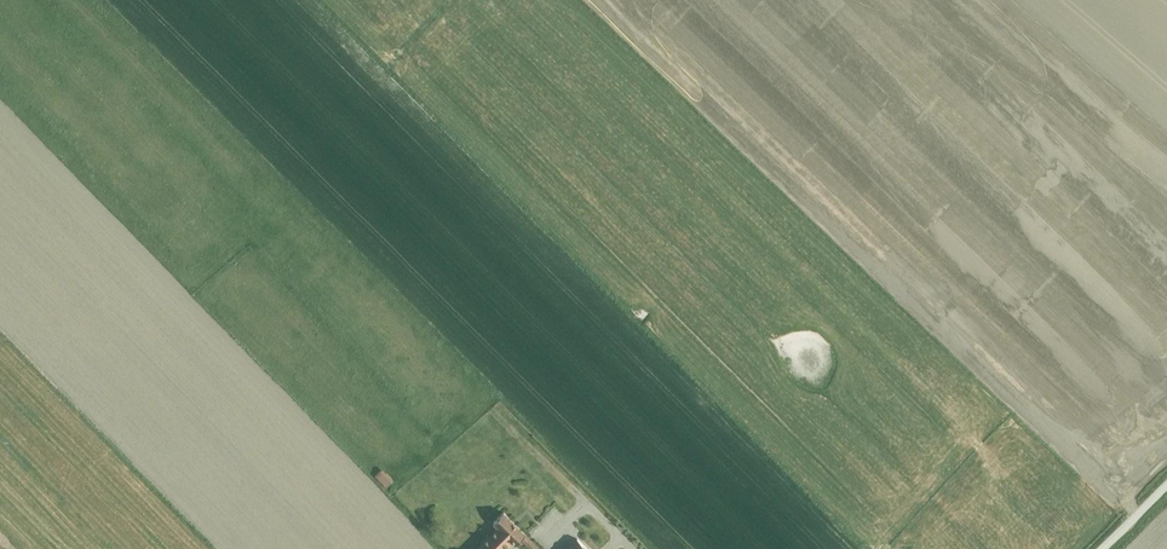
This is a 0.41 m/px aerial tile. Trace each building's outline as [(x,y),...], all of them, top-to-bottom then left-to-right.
[(393,479),(382,468),(376,474),(387,486),(393,479)] [(520,537),(525,531),(503,510),(492,521),(496,525),(488,533),(487,532),(479,540),(481,541),(473,548),(502,548),(504,547),(506,548),(513,541),(514,542),(520,537)] [(525,531),(520,537),(533,548),(544,548),(525,531)] [(575,535),(562,548),(590,548),(575,535)]
